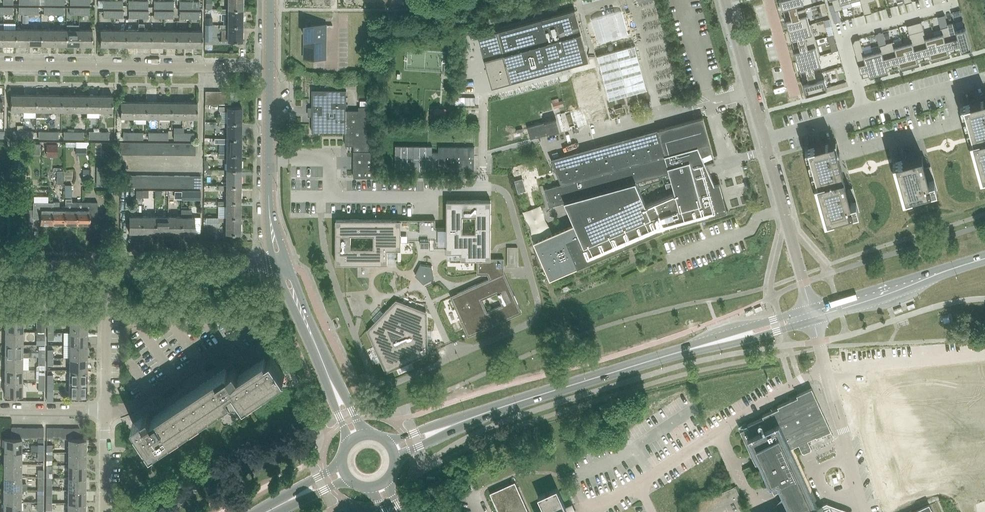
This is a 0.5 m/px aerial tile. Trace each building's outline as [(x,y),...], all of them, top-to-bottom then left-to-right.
[(228,9),(242,9),(242,0),(228,0),(228,9)] [(782,8),(788,6),(790,12),(798,10),(797,10),(796,4),(803,2),(802,0),(780,0),(782,8)] [(835,11),(842,9),(841,3),(850,0),(832,0),(835,11)] [(864,15),(871,13),(868,2),(868,0),(860,0),(864,15)] [(791,19),(786,20),(788,30),(809,24),(805,8),(797,10),(798,10),(790,12),(791,19)] [(228,25),(242,25),(242,9),(228,9),(220,9),(219,14),(228,14),(228,25)] [(496,32),(478,37),(485,60),(487,59),(495,86),(510,82),(559,69),(589,60),(575,10),(543,19),(496,32)] [(921,21),(914,23),(923,55),(929,53),(930,59),(940,56),(934,36),(926,38),(921,21)] [(954,21),(947,23),(947,26),(948,26),(953,47),(960,45),(961,50),(971,48),(965,25),(956,27),(954,21)] [(137,30),(137,45),(150,45),(150,30),(144,30),(144,23),(138,23),(138,30),(137,30)] [(809,24),(788,30),(791,39),(797,38),(798,44),(816,39),(811,23),(809,24)] [(910,40),(902,42),(909,65),(918,62),(916,57),(923,55),(914,23),(906,25),(910,40)] [(78,45),(78,30),(78,24),(66,24),(65,30),(65,45),(78,45)] [(228,25),(220,25),(219,29),(221,29),(221,41),(228,41),(242,41),(242,25),(228,25)] [(324,25),(304,25),(304,58),(324,58),(324,25)] [(942,33),(934,36),(940,56),(949,54),(947,48),(953,47),(948,26),(947,26),(940,28),(942,33)] [(15,45),(15,29),(2,29),(2,45),(15,45)] [(28,45),(28,29),(15,29),(15,45),(28,45)] [(40,45),(40,30),(28,29),(28,45),(40,45)] [(175,45),(188,45),(188,29),(175,30),(175,45)] [(202,45),(201,31),(201,29),(188,29),(188,45),(202,45)] [(53,45),(53,30),(40,30),(40,45),(53,45)] [(65,45),(65,30),(53,30),(53,45),(65,45)] [(91,45),(91,30),(78,30),(78,45),(91,45)] [(100,45),(112,45),(112,30),(99,30),(100,45)] [(112,45),(125,45),(125,30),(112,30),(112,45)] [(125,45),(137,45),(137,30),(125,30),(125,45)] [(150,45),(163,45),(163,30),(150,30),(150,45)] [(163,45),(175,45),(175,30),(163,30),(163,45)] [(855,40),(852,43),(860,72),(867,70),(869,76),(878,73),(872,53),(873,53),(872,50),(863,53),(859,38),(855,40)] [(800,50),(795,52),(797,61),(818,56),(820,55),(816,39),(798,44),(800,50)] [(893,41),(885,43),(886,44),(886,43),(892,64),(898,62),(900,67),(909,65),(902,42),(894,44),(893,41)] [(873,53),(872,53),(878,73),(887,71),(885,65),(892,64),(886,43),(886,44),(879,45),(880,51),(873,53)] [(597,55),(609,99),(647,89),(634,45),(597,55)] [(818,56),(797,61),(800,71),(805,69),(807,76),(815,73),(813,67),(820,65),(818,56)] [(809,82),(803,83),(806,93),(827,88),(822,71),(815,73),(807,76),(809,82)] [(376,177),(376,151),(368,151),(368,145),(370,145),(370,107),(359,107),(359,110),(346,110),(346,90),(312,90),(312,132),(345,132),(345,145),(354,145),(353,177),(376,177)] [(22,110),(22,95),(10,95),(10,110),(22,110)] [(35,110),(35,95),(22,95),(22,110),(35,110)] [(48,110),(48,95),(35,95),(35,110),(35,116),(48,116),(48,110)] [(61,110),(61,95),(48,95),(48,110),(61,110)] [(73,110),(74,95),(61,95),(61,110),(73,110)] [(86,111),(87,95),(74,95),(73,110),(86,111)] [(99,111),(99,96),(87,95),(86,111),(99,111)] [(99,96),(99,111),(112,111),(112,96),(99,96)] [(963,105),(982,176),(984,175),(984,99),(963,105)] [(132,117),(132,102),(120,102),(119,117),(132,117)] [(145,117),(145,102),(132,102),(132,117),(145,117)] [(158,117),(158,102),(145,102),(145,117),(158,117)] [(170,118),(170,102),(158,102),(158,117),(170,118)] [(183,118),(183,102),(170,102),(170,118),(183,118)] [(195,118),(196,102),(183,102),(183,118),(195,118)] [(227,122),(241,123),(241,107),(227,106),(227,107),(219,107),(219,111),(227,111),(227,122)] [(602,108),(584,114),(587,124),(605,118),(602,108)] [(561,184),(544,189),(548,207),(564,202),(573,223),(533,241),(550,279),(591,261),(670,226),(727,211),(722,196),(719,183),(715,185),(706,164),(715,160),(703,117),(658,129),(550,158),(561,184)] [(560,130),(556,119),(527,127),(530,138),(560,130)] [(241,123),(227,122),(218,122),(218,127),(226,127),(226,138),(241,138),(241,123)] [(241,138),(226,138),(218,138),(218,143),(226,143),(226,154),(240,154),(241,138)] [(830,142),(808,148),(827,219),(859,210),(856,201),(853,202),(851,195),(845,196),(830,142)] [(432,152),(432,146),(396,146),(396,170),(432,170),(432,158),(432,152)] [(474,171),(474,147),(438,146),(438,152),(432,152),(432,158),(438,158),(438,170),(474,171)] [(240,154),(226,154),(218,154),(218,159),(226,159),(226,170),(240,170),(240,154)] [(918,155),(895,161),(905,197),(937,189),(934,179),(931,180),(929,173),(923,175),(918,155)] [(113,167),(102,167),(102,186),(113,186),(113,167)] [(240,170),(226,170),(218,170),(218,174),(226,174),(226,186),(240,186),(240,170)] [(240,186),(226,186),(218,185),(218,190),(226,190),(226,201),(240,202),(240,186)] [(418,219),(336,219),(336,264),(346,264),(387,264),(387,249),(401,249),(401,242),(409,242),(409,240),(420,240),(420,246),(430,246),(430,240),(435,240),(435,248),(447,248),(447,252),(461,252),(461,260),(477,260),(477,274),(487,274),(489,279),(450,296),(468,337),(522,312),(504,272),(504,258),(491,258),(491,200),(447,200),(447,227),(435,227),(435,219),(418,219)] [(240,202),(226,201),(218,201),(217,206),(226,206),(226,217),(240,217),(240,202)] [(40,224),(53,224),(53,202),(33,202),(33,218),(40,218),(40,224)] [(65,224),(65,209),(60,209),(60,202),(53,202),(53,224),(65,224)] [(78,203),(78,202),(65,202),(65,209),(65,224),(77,225),(78,203)] [(78,203),(77,225),(90,225),(90,219),(97,219),(98,202),(78,202),(78,203)] [(194,217),(191,217),(191,209),(181,209),(181,217),(181,233),(194,233),(194,217)] [(142,233),(142,216),(129,216),(128,232),(142,233)] [(154,233),(155,216),(142,216),(142,233),(154,233)] [(168,233),(168,217),(155,216),(154,233),(168,233)] [(181,217),(168,217),(168,233),(181,233),(181,217)] [(240,217),(226,217),(217,217),(217,222),(225,222),(225,233),(240,233),(240,217)] [(396,300),(367,330),(386,373),(428,354),(427,312),(396,300)] [(4,331),(22,332),(22,319),(5,318),(4,331)] [(69,332),(87,332),(87,319),(69,319),(69,332)] [(22,344),(22,332),(4,331),(4,344),(22,344)] [(87,345),(87,332),(69,332),(69,345),(87,345)] [(22,352),(22,344),(4,344),(4,357),(22,357),(27,357),(28,352),(22,352)] [(87,358),(87,345),(69,345),(69,358),(87,358)] [(248,400),(277,380),(284,375),(269,353),(247,368),(246,367),(241,366),(236,369),(232,363),(153,416),(150,411),(137,420),(132,423),(133,426),(151,452),(191,425),(190,424),(231,396),(230,395),(236,391),(244,404),(248,401),(248,400)] [(22,369),(22,357),(4,357),(4,369),(22,369)] [(87,370),(87,358),(69,358),(69,370),(87,370)] [(22,382),(22,369),(4,369),(4,382),(22,382)] [(87,383),(87,370),(69,370),(68,383),(87,383)] [(22,395),(22,382),(4,382),(4,395),(22,395)] [(86,396),(87,383),(68,383),(68,396),(86,396)] [(807,440),(815,436),(816,438),(831,431),(811,388),(796,395),(797,397),(777,406),(778,408),(762,415),(763,417),(747,424),(748,426),(740,430),(755,464),(759,462),(774,494),(781,490),(791,511),(825,511),(823,508),(820,510),(818,507),(817,507),(790,448),(798,444),(803,453),(811,449),(807,440)] [(3,452),(21,452),(21,439),(4,439),(3,452)] [(68,453),(86,453),(86,440),(68,440),(68,453)] [(21,465),(21,452),(3,452),(3,465),(21,465)] [(85,466),(86,453),(68,453),(68,465),(85,466)] [(21,477),(21,465),(3,465),(3,477),(21,477)] [(85,478),(85,466),(68,465),(68,478),(85,478)] [(21,484),(21,477),(3,477),(3,490),(21,490),(26,490),(26,485),(21,484)] [(85,491),(85,478),(68,478),(68,491),(85,491)] [(518,488),(515,482),(490,493),(498,511),(529,511),(518,488)] [(741,498),(735,486),(686,508),(688,511),(710,511),(741,498)] [(568,511),(565,506),(565,505),(557,488),(538,496),(545,511),(568,511)] [(21,503),(21,490),(3,490),(3,502),(21,503)] [(85,503),(85,491),(68,491),(68,503),(85,503)] [(21,503),(3,502),(3,511),(21,511),(21,503)] [(85,503),(68,503),(68,511),(85,511),(85,503)] [(565,505),(565,506),(568,511),(574,511),(570,503),(565,505)] [(929,504),(911,511),(932,511),(929,504)]
